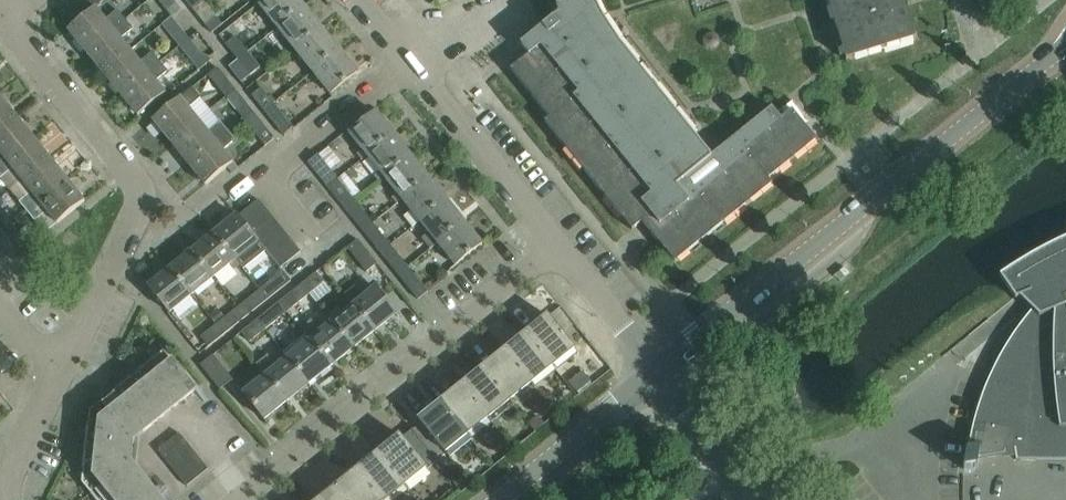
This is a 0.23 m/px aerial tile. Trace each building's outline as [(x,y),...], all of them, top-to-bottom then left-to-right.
[(69,0),(62,0),(57,4),(73,26),(83,17),(69,0)] [(86,0),(69,0),(83,17),(93,9),(86,0)] [(93,9),(95,8),(104,0),(86,0),(93,9)] [(173,0),(158,0),(166,11),(176,3),(173,0)] [(202,2),(201,0),(185,0),(192,9),(202,2)] [(299,0),(266,0),(259,5),(278,28),(304,7),(299,0)] [(562,10),(520,44),(528,55),(510,69),(549,118),(544,122),(631,230),(641,222),(674,263),(772,184),(768,179),(816,140),(804,124),(791,109),(796,106),(792,101),(776,114),(771,107),(711,157),(619,43),(594,0),(559,0),(562,10)] [(846,61),(866,55),(868,61),(874,59),(873,53),(894,46),(896,52),(900,51),(902,50),(900,44),(916,39),(904,0),(826,0),(846,61)] [(202,2),(192,9),(205,25),(214,17),(202,2)] [(304,7),(278,28),(295,50),(322,29),(304,7)] [(93,9),(83,17),(73,26),(67,30),(85,52),(125,20),(117,10),(105,20),(95,8),(93,9)] [(171,17),(169,19),(161,25),(174,40),(183,33),(171,17)] [(132,29),(125,20),(85,52),(102,73),(130,51),(120,39),(132,29)] [(339,51),(322,29),(295,50),(313,72),(339,51)] [(235,37),(225,44),(238,60),(248,53),(235,37)] [(200,54),(188,39),(179,46),(191,61),(200,54)] [(140,62),(130,51),(102,73),(120,94),(159,62),(152,53),(140,62)] [(357,73),(339,51),(313,72),(330,94),(357,73)] [(260,67),(248,53),(238,60),(250,75),(260,67)] [(167,71),(159,62),(120,94),(138,116),(165,94),(155,81),(167,71)] [(220,91),(229,83),(217,68),(208,75),(220,91)] [(201,98),(193,88),(152,120),(170,142),(198,119),(189,107),(201,98)] [(264,112),(274,104),(261,88),(251,96),(264,112)] [(247,105),(234,90),(225,97),(237,112),(247,105)] [(15,115),(0,97),(0,127),(15,115)] [(274,104),(264,112),(284,136),(294,128),(274,104)] [(264,126),(252,111),(242,118),(255,134),(264,126)] [(375,112),(349,133),(367,156),(394,135),(375,112)] [(0,127),(0,163),(32,137),(15,115),(0,127)] [(198,119),(170,142),(187,163),(228,131),(220,121),(208,131),(198,119)] [(235,140),(228,131),(187,163),(205,185),(233,163),(222,150),(235,140)] [(394,135),(367,156),(384,178),(411,156),(394,135)] [(32,137),(0,163),(0,178),(12,169),(22,181),(50,158),(32,137)] [(317,155),(307,162),(327,187),(337,179),(317,155)] [(429,179),(411,156),(384,178),(402,200),(429,179)] [(50,158),(22,181),(31,193),(19,202),(27,212),(67,180),(50,158)] [(349,195),(337,179),(327,187),(340,203),(349,195)] [(429,179),(402,200),(411,210),(403,217),(412,228),(420,222),(446,200),(429,179)] [(84,201),(67,180),(27,212),(34,221),(46,211),(57,224),(84,201)] [(258,200),(238,216),(238,217),(236,215),(246,227),(266,210),(258,200)] [(464,222),(446,200),(420,222),(429,233),(421,239),(430,249),(437,243),(464,222)] [(360,208),(350,216),(363,232),(373,224),(360,208)] [(275,221),(266,210),(246,227),(255,238),(275,221)] [(0,212),(0,231),(1,232),(11,225),(0,212)] [(246,227),(236,215),(214,233),(242,268),(265,250),(263,248),(255,238),(246,227)] [(275,221),(255,238),(263,248),(284,231),(275,221)] [(464,222),(437,243),(455,266),(482,244),(464,222)] [(373,224),(363,232),(375,247),(385,239),(373,224)] [(19,254),(28,247),(16,231),(7,239),(19,254)] [(292,242),(284,231),(263,248),(265,250),(272,258),(292,242)] [(332,256),(349,241),(340,232),(324,247),(332,256)] [(214,233),(192,250),(213,277),(229,265),(234,270),(240,266),(242,268),(214,233)] [(1000,276),(1015,299),(1019,297),(1032,310),(1024,320),(1020,325),(1015,331),(1002,353),(990,375),(980,399),(973,423),(968,448),(966,449),(963,469),(977,467),(978,458),(1005,453),(1004,450),(1014,449),(1016,460),(1065,460),(1065,239),(1063,240),(1029,258),(1000,276)] [(366,272),(377,264),(357,240),(347,248),(366,272)] [(292,242),(272,258),(280,269),(300,252),(292,242)] [(213,277),(192,250),(169,269),(191,295),(213,277)] [(397,275),(407,267),(395,252),(385,260),(397,275)] [(407,267),(397,275),(418,300),(427,292),(407,267)] [(191,295),(169,269),(148,286),(169,313),(191,295)] [(316,273),(301,285),(309,294),(324,282),(316,273)] [(268,299),(283,287),(275,277),(260,290),(268,299)] [(309,294),(301,285),(285,297),(293,307),(309,294)] [(375,287),(364,296),(355,285),(344,294),(353,305),(374,332),(397,314),(375,287)] [(268,299),(260,290),(238,307),(245,317),(268,299)] [(374,332),(353,305),(331,322),(352,349),(374,332)] [(245,317),(238,307),(215,325),(223,335),(245,317)] [(280,317),(272,308),(257,320),(264,330),(280,317)] [(553,366),(574,349),(547,315),(525,332),(553,366)] [(331,322),(320,331),(311,319),(300,328),(305,334),(304,334),(330,367),(352,349),(331,322)] [(264,330),(257,320),(241,332),(249,342),(264,330)] [(223,335),(215,325),(200,337),(208,347),(223,335)] [(525,332),(504,350),(531,383),(553,366),(525,332)] [(330,367),(304,334),(282,352),(287,358),(308,385),(330,367)] [(504,350),(483,367),(510,401),(531,383),(504,350)] [(112,393),(114,395),(104,403),(102,401),(89,411),(82,482),(96,499),(161,499),(130,462),(132,438),(129,434),(139,427),(143,432),(195,390),(163,351),(112,393)] [(232,380),(213,355),(200,365),(220,390),(232,380)] [(287,358),(276,366),(267,355),(256,364),(264,376),(286,402),(308,385),(287,358)] [(510,401),(483,367),(462,384),(489,418),(510,401)] [(264,376),(254,384),(248,377),(237,386),(264,420),(286,402),(264,376)] [(462,384),(440,401),(466,435),(489,418),(462,384)] [(418,419),(420,423),(411,430),(437,462),(446,455),(445,453),(466,435),(440,401),(418,419)] [(179,433),(158,450),(186,486),(208,469),(179,433)] [(377,452),(404,486),(426,468),(399,435),(377,452)] [(355,470),(379,499),(386,499),(404,486),(377,452),(355,470)] [(334,487),(345,499),(379,499),(355,470),(334,487)] [(317,499),(345,499),(334,487),(317,499)]
